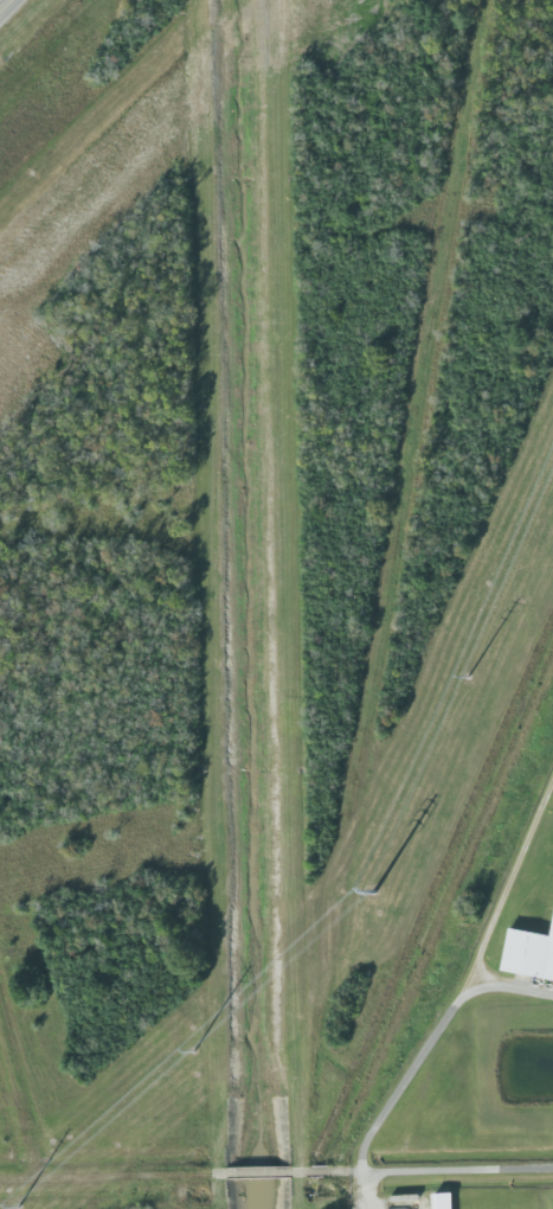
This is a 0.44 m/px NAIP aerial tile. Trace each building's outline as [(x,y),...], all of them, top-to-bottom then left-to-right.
[(552,980),(552,926),(551,936),(509,928),(502,971),(552,980)] [(453,1193),(431,1194),(431,1208),(453,1208),(453,1193)]
